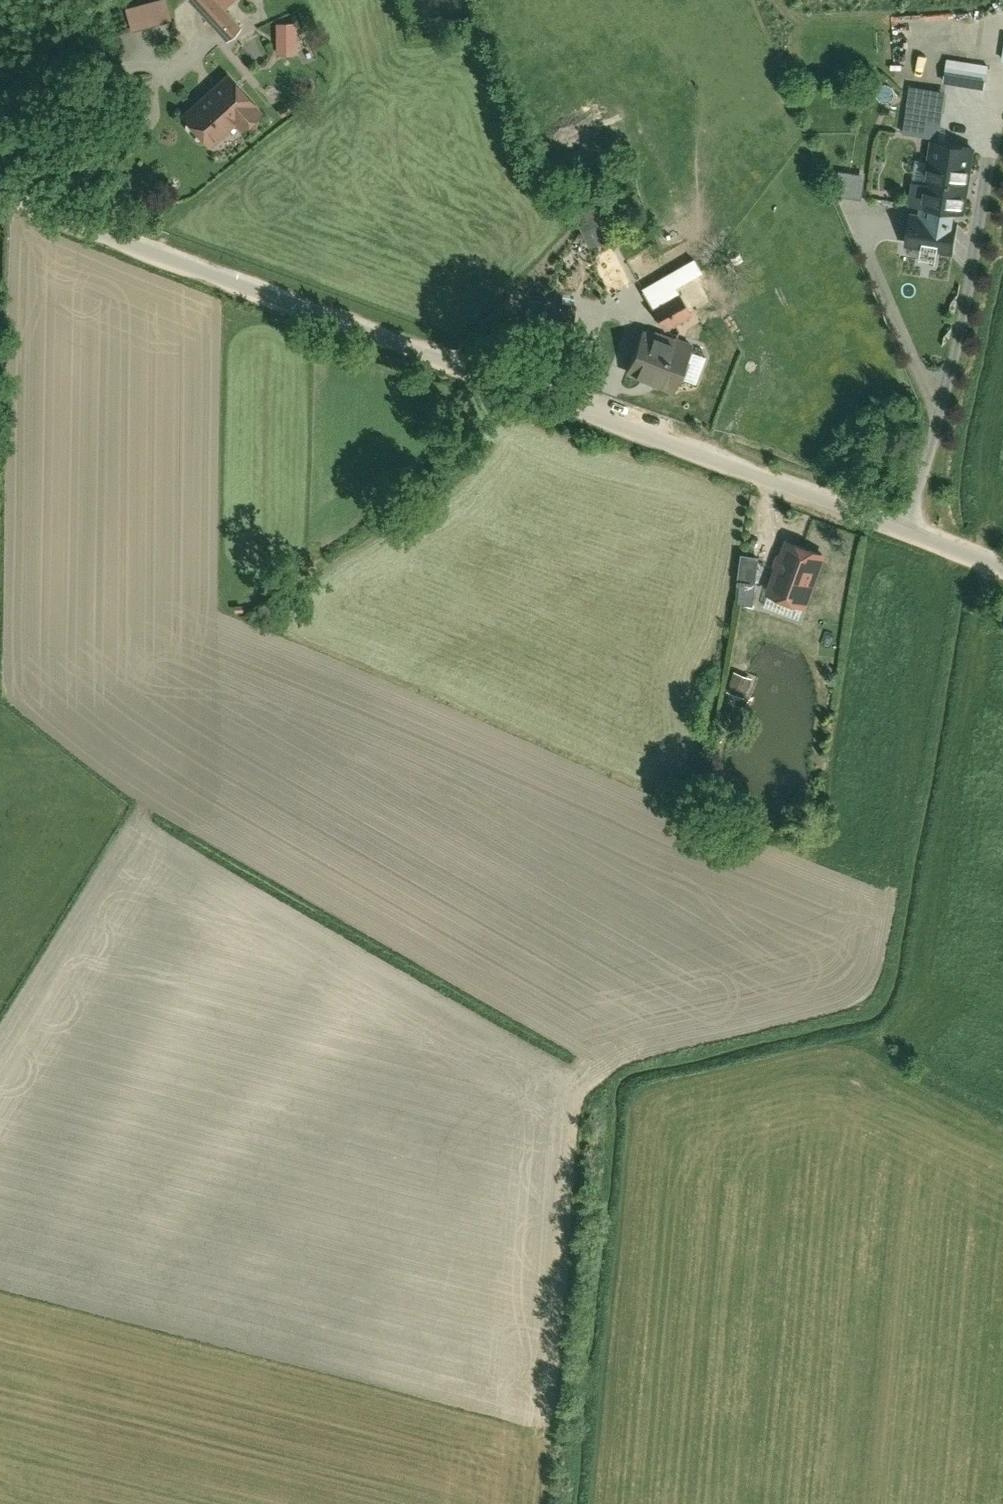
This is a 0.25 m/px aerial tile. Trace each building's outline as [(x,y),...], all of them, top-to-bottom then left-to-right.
[(142,14),(179,6),(178,0),(139,0),(142,14)] [(232,30),(256,9),(248,0),(206,0),(232,30)] [(304,13),(283,13),(283,44),(304,45),(304,13)] [(954,46),(950,70),(997,77),(1001,53),(954,46)] [(253,110),(258,106),(228,72),(178,117),(208,150),(238,123),(243,128),(257,115),(253,110)] [(955,78),(918,73),(910,121),(947,126),(955,78)] [(967,240),(981,136),(940,130),(934,171),(922,169),(918,193),(930,194),(929,203),(917,201),(912,232),(967,240)] [(840,193),(869,197),(872,173),(843,169),(840,193)] [(599,191),(578,200),(585,217),(593,237),(614,228),(599,191)] [(678,265),(688,280),(713,265),(702,246),(676,261),(678,265)] [(678,265),(652,281),(674,318),(701,302),(688,280),(678,265)] [(641,330),(626,374),(673,391),(689,347),(641,330)] [(814,618),(835,564),(795,547),(773,602),(814,618)] [(768,562),(752,560),(749,589),(765,591),(768,562)] [(764,667),(743,658),(735,678),(756,686),(764,667)]
